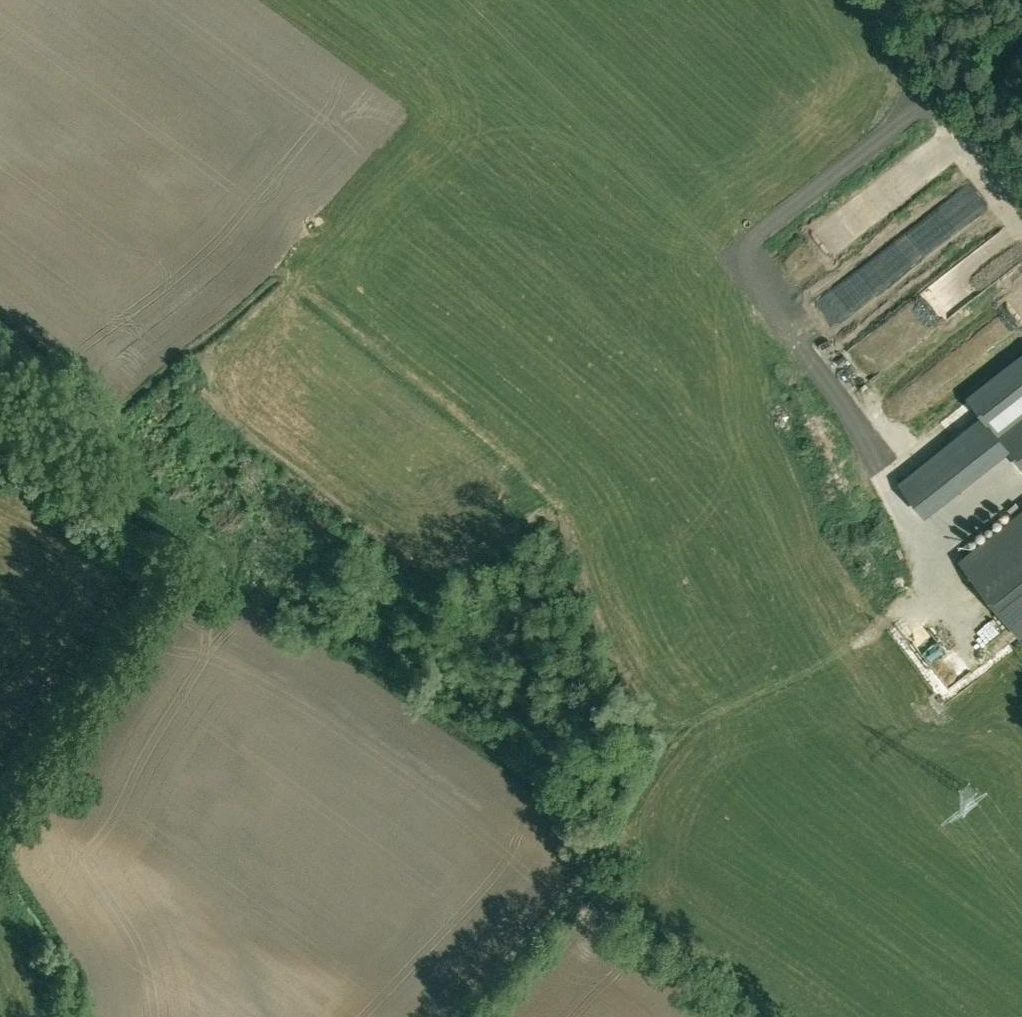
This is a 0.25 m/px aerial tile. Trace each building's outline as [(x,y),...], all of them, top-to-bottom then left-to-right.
[(971,398),(984,415),(998,433),(1021,414),(1021,359),(971,398)] [(998,433),(1012,451),(1021,464),(1021,414),(998,433)] [(962,564),(1021,641),(1021,516),(962,564)]
